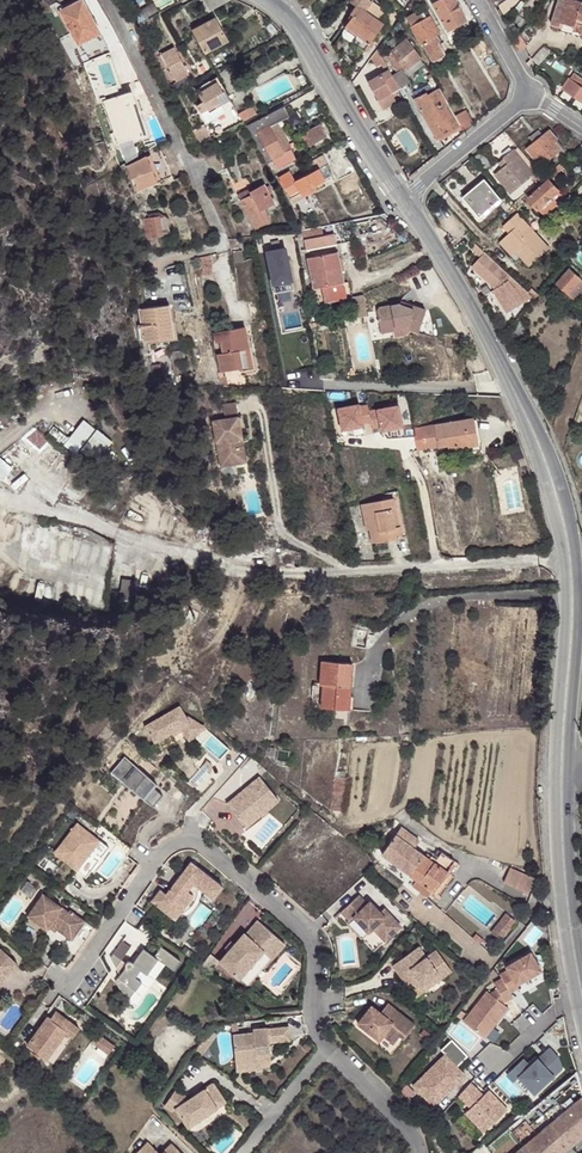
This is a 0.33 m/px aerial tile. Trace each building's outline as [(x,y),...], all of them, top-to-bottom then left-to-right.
[(78,46),(101,34),(83,0),(81,0),(60,11),(78,46)] [(209,10),(228,0),(203,0),(209,10)] [(313,10),(320,20),(337,0),(322,0),(313,10)] [(369,0),(349,0),(349,1),(357,8),(351,16),(354,18),(347,28),(359,36),(353,43),(365,52),(383,26),(366,14),(373,3),(369,0)] [(453,0),(441,0),(432,5),(446,30),(464,20),(453,0)] [(562,21),(559,29),(581,37),(581,1),(580,0),(569,0),(562,21)] [(140,19),(152,12),(147,2),(135,9),(140,19)] [(391,15),(373,3),(366,14),(383,26),(391,15)] [(425,18),(428,16),(422,5),(419,7),(423,14),(425,18)] [(410,26),(425,18),(423,14),(417,17),(414,13),(405,19),(410,26)] [(344,26),(347,28),(354,18),(351,16),(344,26)] [(439,35),(428,16),(425,18),(410,26),(420,45),(422,43),(434,37),(439,35)] [(215,18),(192,30),(204,52),(227,40),(215,18)] [(353,43),(359,36),(347,28),(344,33),(343,35),(343,38),(344,39),(352,44),(353,43)] [(101,34),(78,46),(81,51),(93,46),(100,59),(111,53),(101,34)] [(514,43),(520,53),(527,49),(520,36),(514,43)] [(444,55),(434,37),(422,43),(431,61),(444,55)] [(396,60),(390,65),(396,72),(402,67),(404,70),(417,58),(404,42),(391,53),(396,60)] [(161,54),(168,65),(172,74),(184,66),(174,47),(161,54)] [(377,48),(376,51),(370,59),(375,65),(376,64),(383,60),(377,48)] [(385,58),(390,65),(396,60),(391,53),(385,58)] [(162,68),(168,65),(161,54),(156,57),(162,68)] [(447,58),(444,55),(431,61),(434,65),(447,58)] [(377,66),(366,72),(371,81),(389,70),(383,60),(376,64),(377,66)] [(184,66),(172,74),(176,80),(188,73),(184,66)] [(389,70),(371,81),(381,99),(379,100),(385,110),(397,103),(391,93),(399,89),(389,70)] [(571,78),(581,86),(581,78),(574,73),(571,78)] [(170,85),(174,91),(194,80),(190,74),(170,85)] [(228,96),(217,77),(196,89),(202,100),(197,103),(201,111),(220,101),(228,96)] [(571,78),(570,77),(562,89),(563,90),(581,102),(581,86),(571,78)] [(452,116),(437,90),(426,97),(425,94),(413,100),(436,139),(458,126),(452,116)] [(563,90),(558,98),(581,113),(581,111),(581,102),(563,90)] [(104,101),(118,143),(143,135),(132,100),(129,93),(104,101)] [(143,135),(118,143),(119,147),(150,136),(138,98),(132,100),(143,135)] [(224,107),(220,101),(201,111),(207,121),(221,113),(219,109),(224,107)] [(224,107),(219,109),(221,113),(225,120),(239,111),(233,101),(224,107)] [(253,103),(239,111),(243,119),(257,111),(253,103)] [(288,116),(283,106),(249,124),(253,136),(269,164),(273,162),(277,170),(296,159),(277,122),(288,116)] [(463,111),(452,116),(458,126),(461,131),(471,125),(463,111)] [(205,125),(191,133),(198,146),(211,139),(205,125)] [(296,138),(302,149),(325,136),(319,125),(296,138)] [(542,168),(563,150),(556,141),(558,139),(550,129),(543,134),(534,142),(526,149),(542,168)] [(531,137),(534,142),(543,134),(539,130),(531,137)] [(556,141),(563,150),(564,147),(558,139),(556,141)] [(482,152),(473,160),(485,173),(494,164),(482,152)] [(532,175),(517,158),(513,153),(504,160),(509,165),(503,170),(496,176),(511,193),(529,179),(534,186),(536,185),(542,179),(536,172),(532,175)] [(152,154),(148,157),(160,182),(165,180),(152,154)] [(301,168),(305,176),(295,181),(290,173),(279,179),(292,203),(301,197),(299,194),(313,186),(324,180),(318,170),(325,167),(327,165),(323,156),(301,168)] [(160,182),(148,157),(128,167),(141,192),(160,182)] [(503,170),(509,165),(504,160),(499,165),(503,170)] [(563,161),(556,167),(559,171),(566,165),(563,161)] [(73,187),(80,183),(73,167),(65,170),(73,187)] [(325,167),(318,170),(324,180),(330,177),(325,167)] [(559,171),(556,167),(542,179),(536,185),(539,188),(528,198),(544,216),(565,199),(552,182),(561,173),(559,171)] [(502,199),(485,179),(464,197),(480,217),(502,199)] [(248,190),(249,192),(240,198),(256,225),(270,218),(263,207),(274,200),(263,181),(248,190)] [(313,186),(299,194),(301,197),(315,190),(313,186)] [(237,193),(240,198),(249,192),(248,190),(247,188),(237,193)] [(160,216),(164,234),(174,232),(169,215),(160,216)] [(148,219),(152,237),(164,234),(160,216),(148,219)] [(504,243),(518,257),(531,270),(551,251),(518,216),(504,229),(510,237),(504,243)] [(135,227),(147,242),(152,237),(148,219),(135,227)] [(320,243),(317,224),(302,226),(297,227),(301,247),(320,243)] [(507,314),(533,298),(472,243),(468,247),(479,259),(471,269),(495,290),(492,292),(507,314)] [(513,260),(518,257),(504,243),(501,246),(513,260)] [(286,245),(267,248),(274,289),(293,286),(286,245)] [(242,246),(233,246),(234,258),(244,257),(242,246)] [(308,253),(313,284),(337,280),(332,249),(308,253)] [(213,257),(200,259),(204,277),(216,274),(213,257)] [(564,292),(575,302),(581,294),(581,283),(570,271),(557,285),(564,292)] [(313,284),(316,300),(339,295),(337,280),(313,284)] [(559,297),(564,292),(557,285),(551,290),(559,297)] [(357,291),(342,295),(346,314),(338,316),(340,323),(348,314),(362,311),(357,291)] [(174,331),(171,299),(141,303),(145,335),(174,331)] [(410,324),(411,330),(421,333),(428,309),(417,306),(416,310),(402,305),(379,310),(384,334),(398,332),(397,326),(410,324)] [(219,350),(223,367),(241,364),(242,366),(253,364),(244,322),(214,328),(217,339),(222,338),(224,349),(219,350)] [(384,339),(411,330),(410,324),(397,326),(398,332),(384,334),(384,339)] [(223,371),(223,367),(218,368),(220,382),(228,382),(226,371),(223,371)] [(223,399),(225,413),(238,411),(236,397),(223,399)] [(402,427),(398,403),(369,408),(368,402),(334,407),(338,429),(372,424),(373,431),(402,427)] [(225,413),(212,416),(220,461),(242,457),(238,434),(242,433),(238,411),(225,413)] [(87,465),(108,440),(84,420),(63,445),(87,465)] [(473,420),(444,425),(448,448),(455,447),(455,451),(478,447),(478,446),(473,420)] [(448,448),(444,425),(434,427),(438,449),(438,450),(448,448)] [(438,449),(434,427),(421,429),(422,440),(424,451),(438,449)] [(242,433),(238,434),(242,457),(246,457),(242,433)] [(481,446),(478,446),(478,447),(455,451),(456,456),(477,453),(482,451),(481,446)] [(521,454),(515,456),(518,463),(524,461),(521,454)] [(408,536),(399,491),(387,493),(388,499),(363,504),(367,530),(371,529),(374,543),(408,536)] [(322,708),(350,709),(351,663),(320,661),(320,685),(323,686),(322,708)] [(180,707),(146,727),(156,742),(173,732),(180,728),(182,732),(189,741),(201,731),(202,726),(188,717),(187,718),(180,707)] [(219,760),(203,747),(202,746),(199,749),(217,765),(229,751),(228,751),(219,760)] [(144,801),(153,808),(162,797),(153,790),(156,786),(124,758),(110,775),(121,784),(144,801)] [(169,770),(186,784),(206,762),(202,759),(192,770),(179,759),(169,770)] [(186,784),(192,789),(198,787),(210,774),(212,767),(206,762),(186,784)] [(336,776),(331,809),(344,810),(348,777),(336,776)] [(278,802),(260,778),(226,805),(242,824),(257,812),(261,816),(278,802)] [(257,812),(242,824),(245,829),(243,830),(246,833),(263,819),(261,816),(257,812)] [(98,842),(75,824),(52,855),(75,872),(98,842)] [(421,840),(403,826),(384,853),(414,875),(426,856),(415,848),(421,840)] [(98,842),(75,872),(85,879),(108,849),(98,842)] [(436,862),(426,856),(414,875),(418,879),(414,885),(431,896),(456,860),(443,852),(436,862)] [(158,891),(150,902),(163,912),(171,901),(182,909),(192,897),(184,891),(190,883),(197,889),(212,900),(221,887),(189,862),(177,878),(180,880),(178,882),(175,880),(164,895),(158,891)] [(507,882),(529,893),(534,881),(512,872),(507,882)] [(81,948),(94,930),(69,912),(68,914),(42,896),(26,918),(45,931),(47,929),(49,926),(56,931),(81,948)] [(366,905),(358,896),(341,913),(349,922),(353,918),(368,934),(372,929),(385,942),(401,927),(388,914),(384,917),(380,913),(370,902),(366,905)] [(171,901),(163,912),(174,920),(182,909),(171,901)] [(518,921),(509,914),(494,933),(502,940),(518,921)] [(349,922),(346,925),(361,940),(364,937),(368,934),(353,918),(349,922)] [(259,949),(272,934),(258,922),(245,937),(244,935),(219,964),(239,980),(263,952),(259,949)] [(263,952),(272,960),(285,945),(272,934),(259,949),(263,952)] [(484,939),(478,934),(474,938),(480,944),(484,939)] [(131,1000),(138,991),(144,982),(137,977),(141,970),(148,976),(158,961),(166,966),(171,970),(177,961),(161,950),(154,958),(153,957),(154,956),(149,952),(148,954),(144,951),(134,966),(131,964),(130,964),(130,965),(129,965),(129,966),(128,967),(128,968),(128,969),(125,974),(123,963),(132,950),(124,944),(112,962),(121,978),(118,982),(126,997),(131,1000)] [(392,966),(400,977),(403,975),(407,980),(404,982),(410,991),(421,983),(424,987),(430,982),(433,985),(451,972),(436,951),(426,958),(418,947),(392,966)] [(9,960),(0,952),(0,969),(9,960)] [(490,993),(488,991),(463,1021),(485,1038),(508,1008),(503,1003),(513,998),(510,993),(519,988),(517,985),(541,970),(531,953),(506,967),(508,970),(500,975),(502,979),(494,983),(498,989),(490,993)] [(0,969),(0,986),(17,967),(9,960),(0,969)] [(144,982),(138,991),(145,996),(166,966),(158,961),(148,976),(141,970),(137,977),(144,982)] [(421,983),(410,991),(415,998),(433,985),(430,982),(424,987),(421,983)] [(559,987),(552,988),(554,998),(562,997),(559,987)] [(403,1039),(414,1025),(387,1004),(379,1014),(370,1007),(368,1009),(362,1017),(357,1024),(378,1041),(382,1036),(393,1044),(399,1037),(403,1039)] [(362,1017),(368,1009),(366,1007),(359,1015),(362,1017)] [(117,1019),(122,1013),(117,1010),(113,1015),(117,1019)] [(66,1033),(72,1025),(59,1015),(53,1022),(50,1020),(29,1048),(48,1063),(68,1036),(69,1035),(66,1033)] [(75,1027),(72,1025),(66,1033),(69,1035),(68,1036),(75,1041),(76,1040),(82,1032),(75,1027)] [(290,1041),(288,1028),(267,1031),(267,1029),(252,1031),(252,1034),(232,1037),(235,1066),(261,1063),(260,1056),(269,1055),(268,1044),(290,1041)] [(209,1031),(194,1054),(200,1059),(216,1036),(209,1031)] [(96,1048),(102,1039),(97,1036),(91,1044),(96,1048)] [(114,1048),(102,1039),(96,1048),(108,1057),(114,1048)] [(413,1085),(428,1099),(445,1083),(451,1089),(465,1075),(457,1066),(468,1056),(452,1040),(442,1049),(445,1054),(413,1085)] [(560,1058),(552,1049),(539,1060),(531,1068),(529,1065),(524,1060),(508,1074),(515,1082),(521,1077),(536,1094),(564,1068),(560,1058)] [(269,1055),(260,1056),(261,1063),(270,1062),(269,1055)] [(529,1065),(531,1068),(539,1060),(537,1058),(529,1065)] [(261,1063),(235,1066),(236,1073),(262,1070),(261,1063)] [(579,1072),(525,1115),(513,1125),(485,1147),(490,1152),(564,1152),(581,1139),(581,1082),(579,1072)] [(445,1083),(428,1099),(434,1106),(451,1089),(445,1083)] [(458,1096),(465,1104),(478,1091),(470,1083),(458,1096)] [(213,1085),(204,1090),(217,1109),(225,1103),(213,1085)] [(175,1091),(164,1107),(172,1112),(176,1110),(188,1128),(217,1109),(204,1090),(194,1097),(196,1100),(192,1103),(190,1100),(189,1101),(175,1091)] [(470,1109),(466,1113),(484,1132),(508,1109),(489,1090),(483,1096),(470,1109)] [(465,1104),(470,1109),(483,1096),(478,1091),(465,1104)] [(510,1122),(513,1125),(525,1115),(522,1112),(510,1122)] [(564,1152),(580,1152),(581,1151),(581,1139),(564,1152)]
